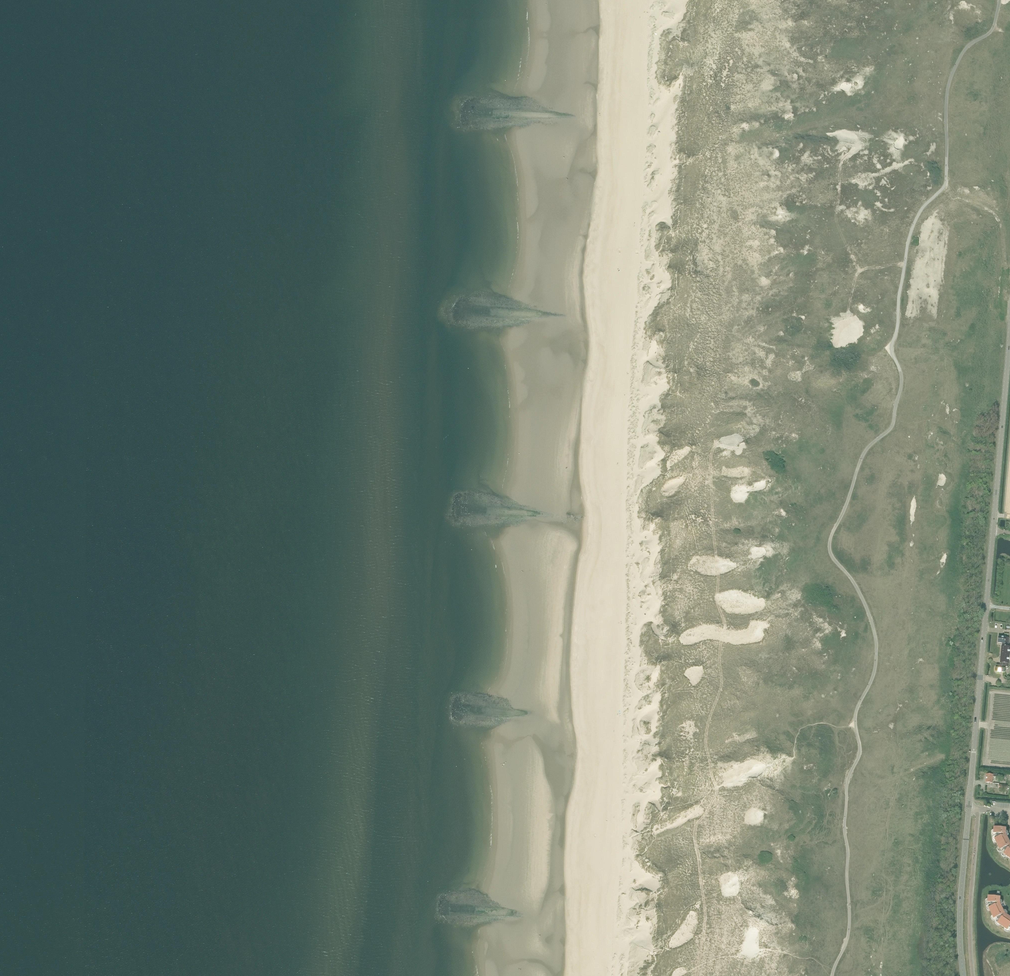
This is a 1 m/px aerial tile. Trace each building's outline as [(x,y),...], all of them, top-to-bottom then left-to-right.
[(1006,638),(999,637),(998,643),(1002,643),(1002,646),(1001,655),(1009,655),(1009,647),(1006,647),(1007,643),(1005,642),(1006,638)] [(1009,667),(1009,655),(1001,655),(1000,663),(1001,663),(1000,666),(996,666),(996,672),(1005,672),(1005,667),(1009,667)] [(996,778),(997,774),(993,774),(993,775),(986,775),(986,783),(992,783),(993,777),(996,778)] [(1009,842),(1007,837),(1009,835),(1008,833),(1006,831),(1006,828),(994,828),(994,834),(997,834),(997,836),(997,838),(995,839),(1000,850),(1003,849),(1004,851),(1005,852),(1004,855),(1009,859),(1009,842)] [(1007,915),(1007,912),(1006,910),(1003,910),(1001,905),(1003,904),(1002,901),(1000,900),(1000,897),(988,896),(987,902),(991,902),(990,904),(991,906),(988,908),(994,919),(997,917),(997,919),(999,920),(997,923),(1007,930),(1009,928),(1009,917),(1007,915)]
